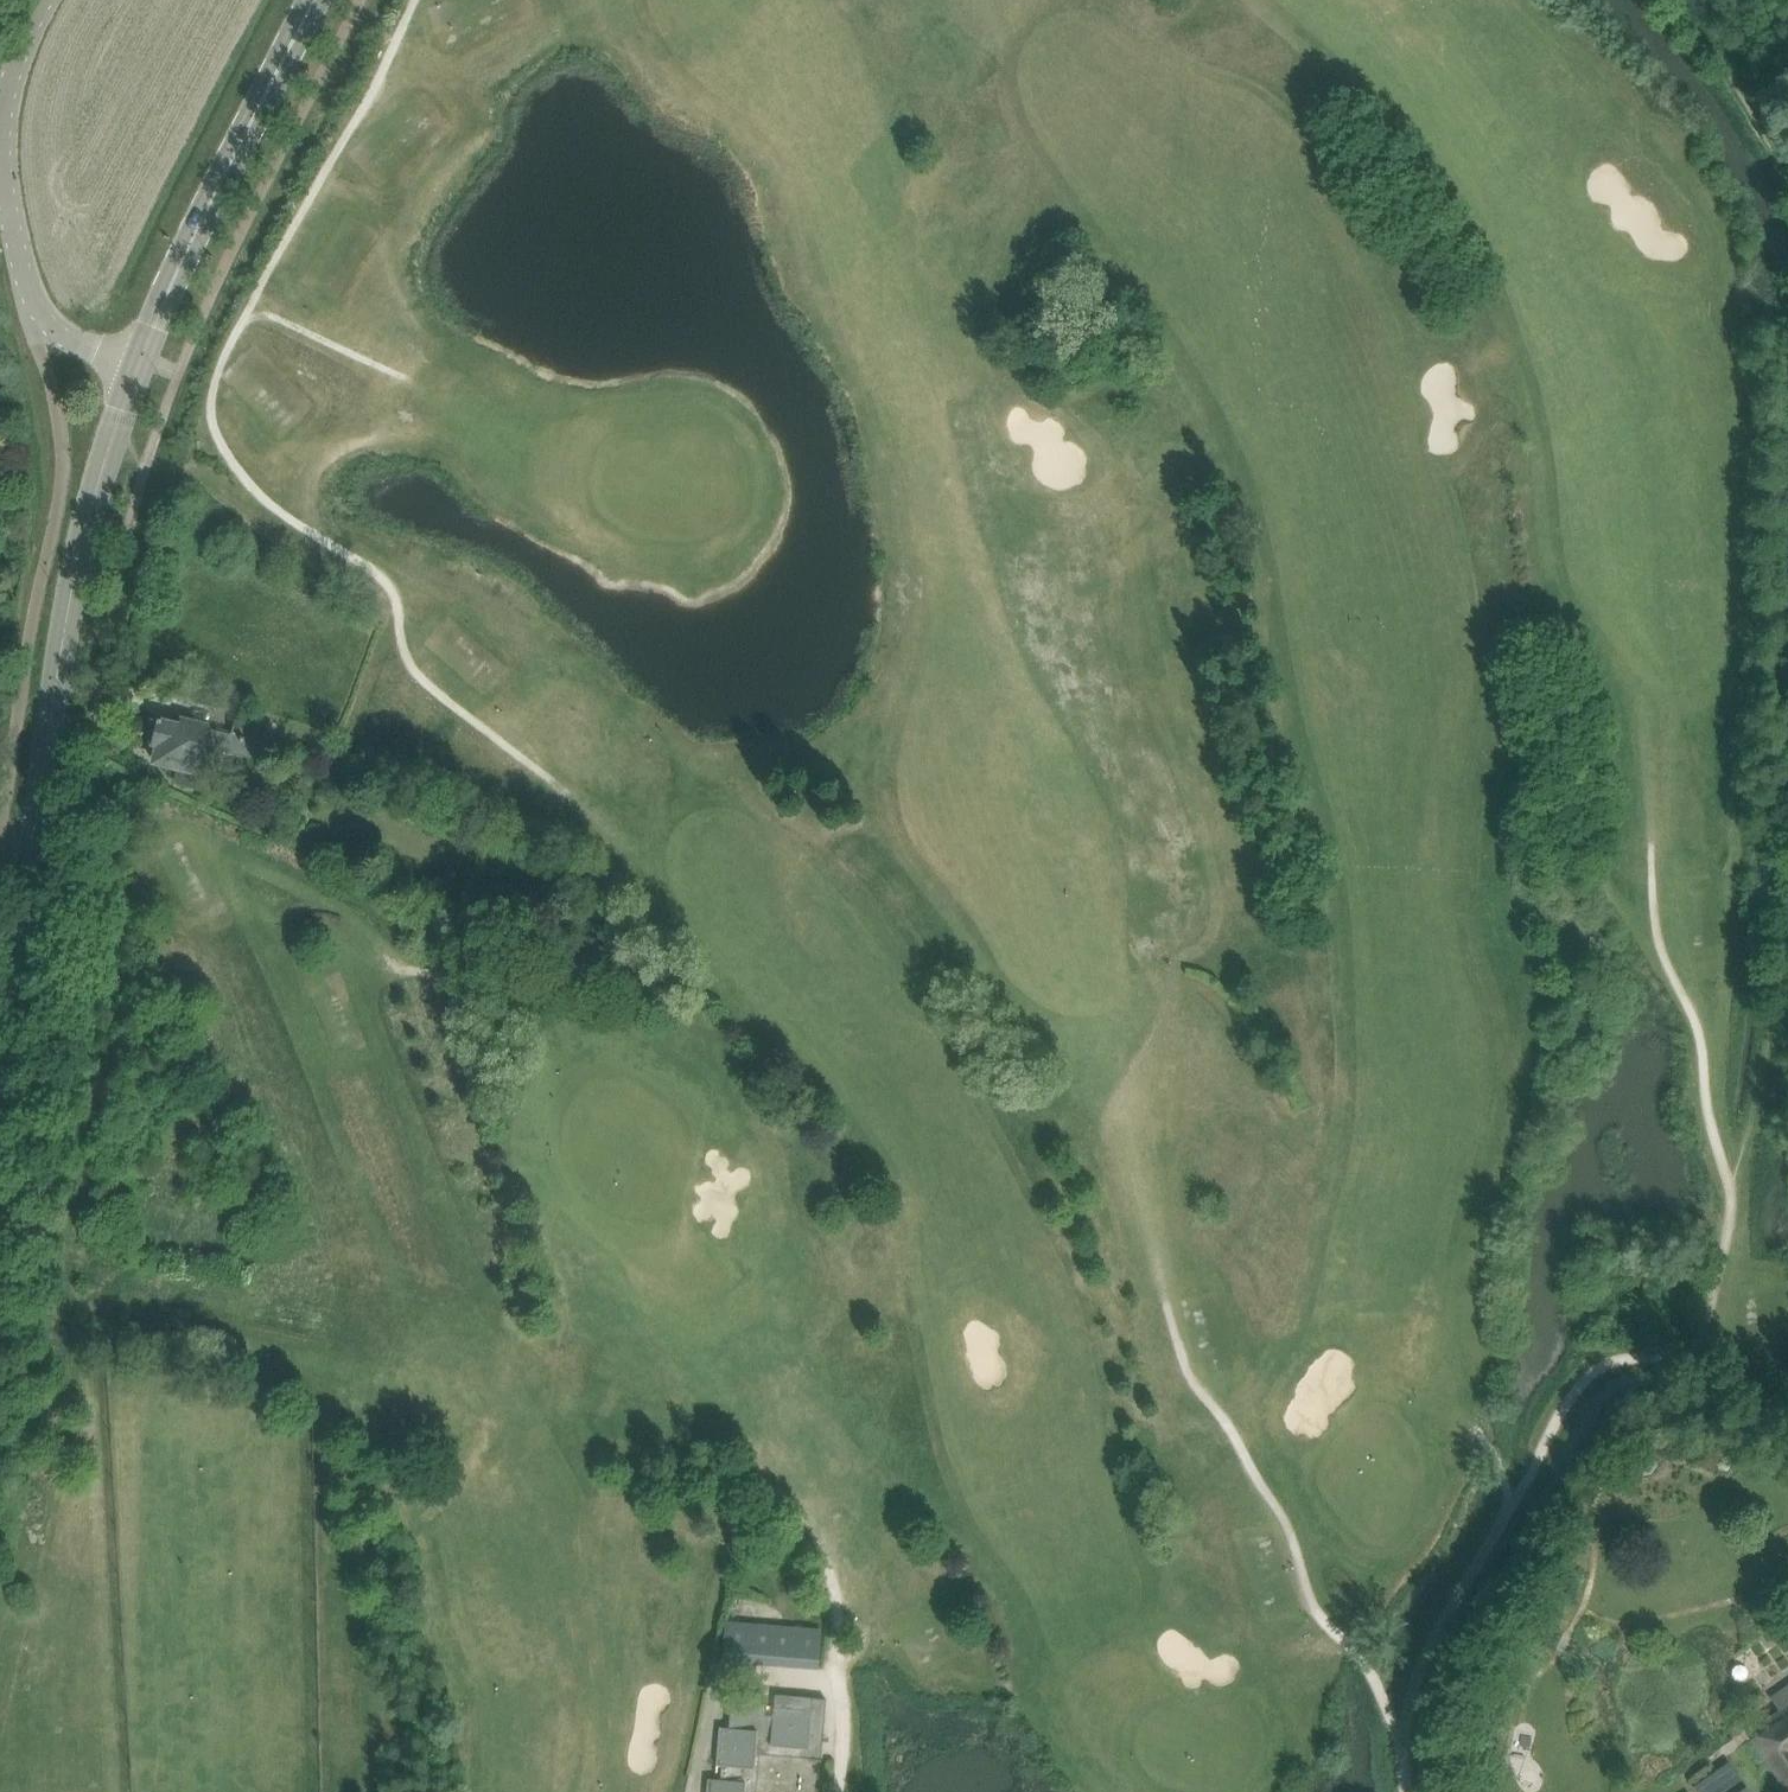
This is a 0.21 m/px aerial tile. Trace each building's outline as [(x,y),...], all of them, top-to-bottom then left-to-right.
[(271,739),(261,737),(264,725),(235,718),(231,734),(208,728),(209,726),(181,719),(179,725),(163,721),(163,720),(159,719),(157,726),(153,728),(150,739),(153,743),(152,744),(158,745),(154,762),(179,768),(176,782),(209,790),(220,749),(241,755),(241,754),(255,758),(257,751),(268,753),(271,739)] [(727,1622),(724,1660),(819,1668),(822,1630),(727,1622)] [(721,1728),(717,1765),(723,1765),(722,1780),(709,1779),(708,1791),(818,1791),(821,1759),(804,1758),(805,1748),(808,1748),(812,1711),(774,1708),(774,1716),(767,1715),(768,1698),(730,1695),(729,1714),(731,1714),(730,1729),(721,1728)] [(1753,1738),(1787,1789),(1787,1705),(1769,1718),(1773,1724),(1753,1738)]
